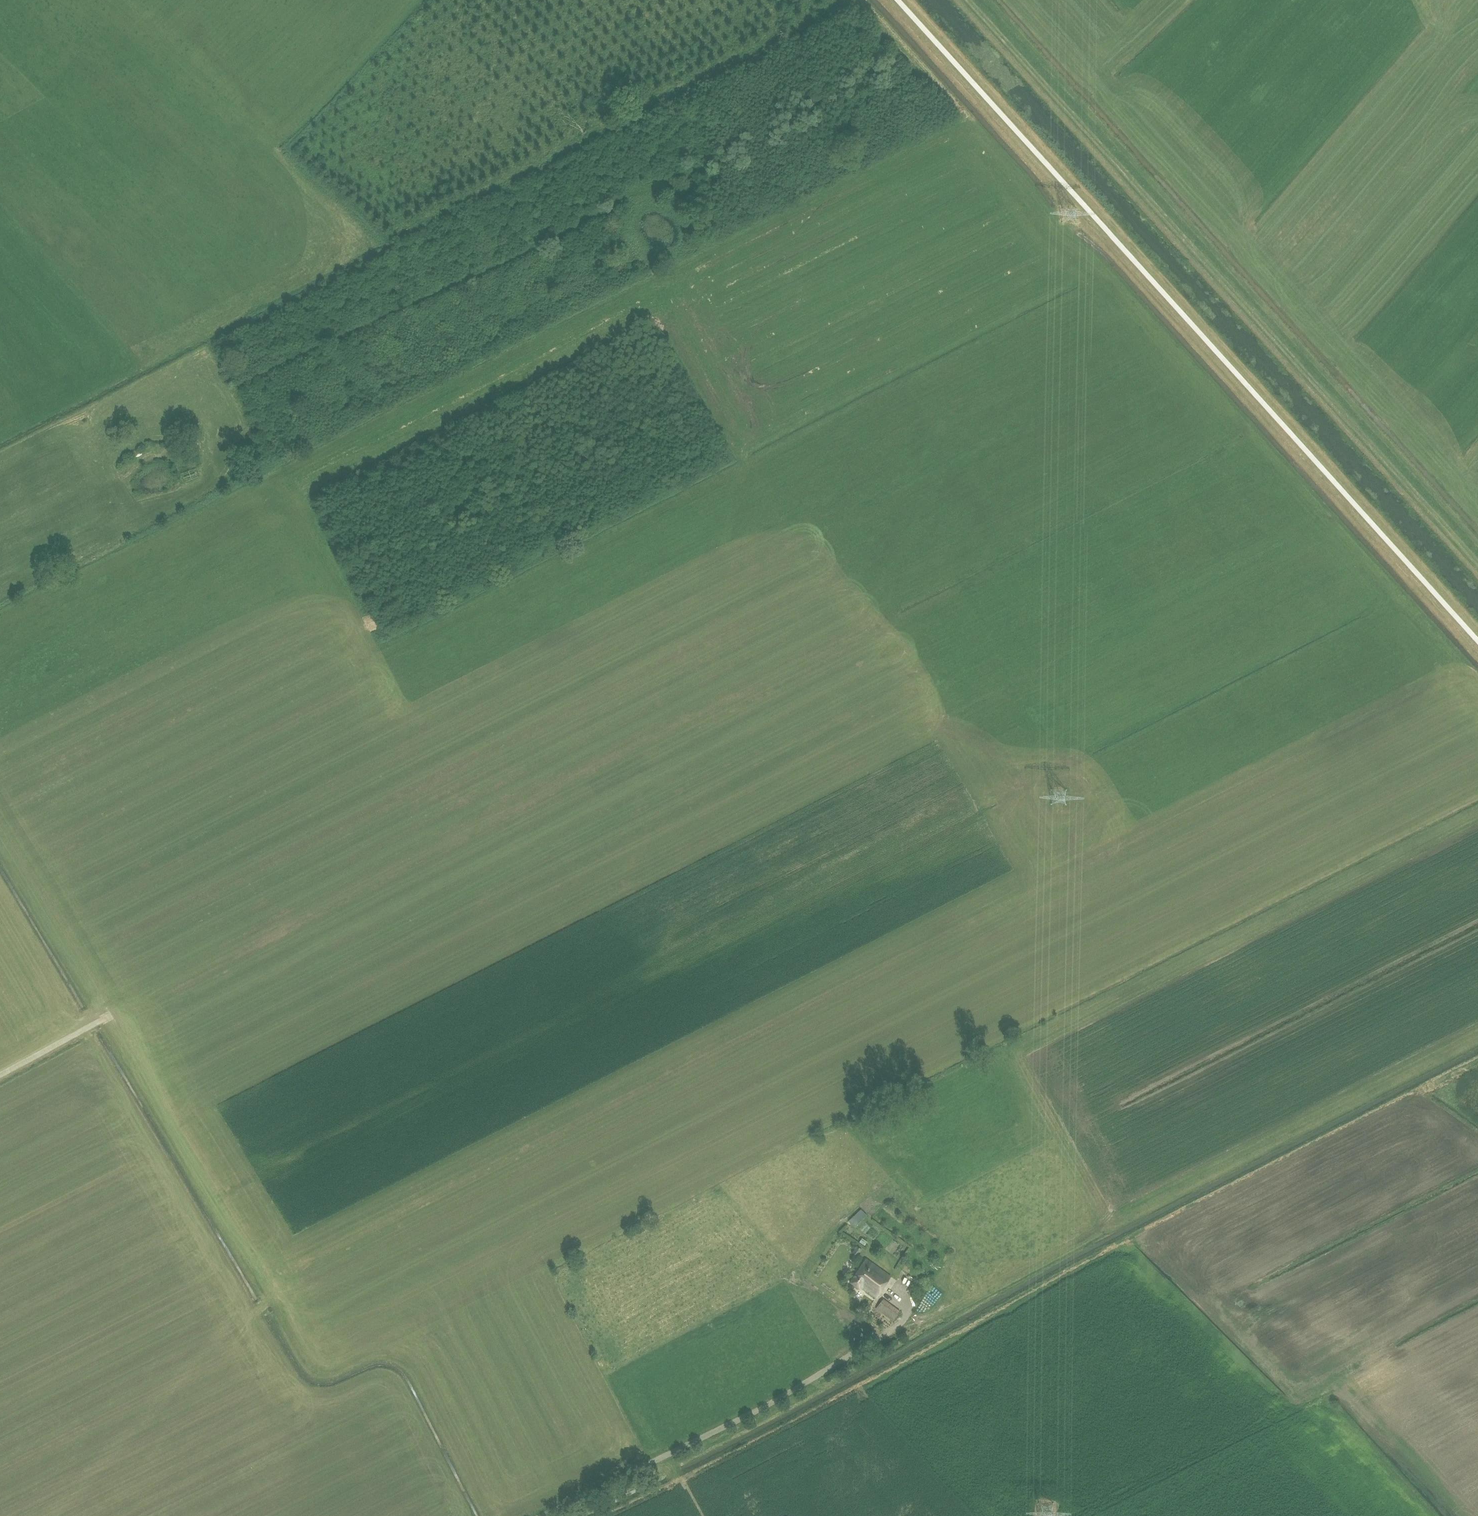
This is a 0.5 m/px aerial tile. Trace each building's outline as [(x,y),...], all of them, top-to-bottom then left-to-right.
[(855,1227),(867,1215),(867,1214),(861,1209),(849,1221),(855,1227)] [(862,1250),(856,1246),(851,1251),(858,1256),(862,1250)] [(875,1298),(890,1277),(866,1260),(849,1282),(859,1289),(860,1287),(875,1298)] [(883,1299),(876,1309),(893,1321),(901,1312),(883,1299)]
